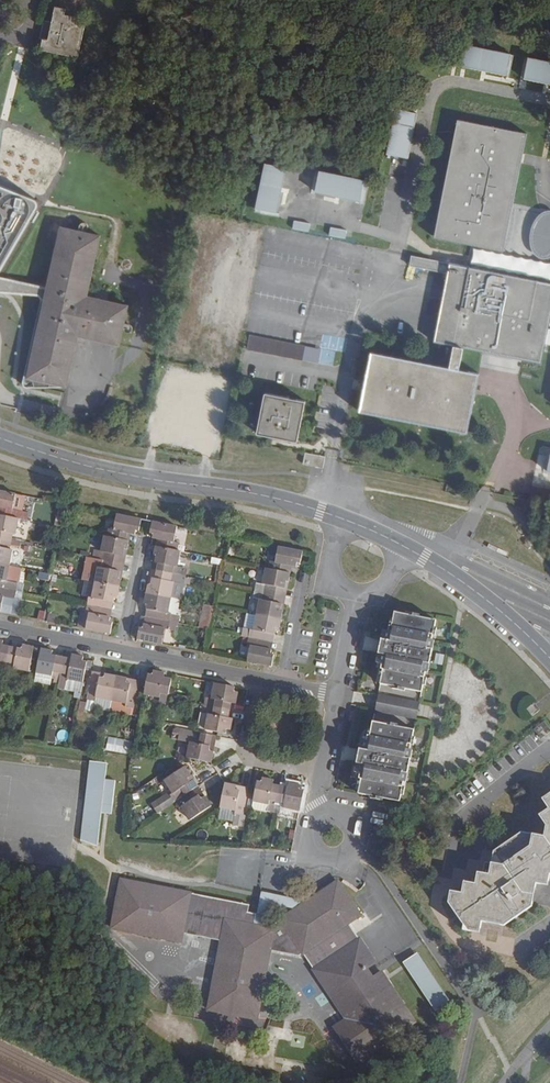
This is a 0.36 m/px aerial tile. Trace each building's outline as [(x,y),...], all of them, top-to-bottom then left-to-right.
[(51,7),(49,19),(41,18),(36,51),(75,58),(82,17),(61,14),(63,8),(51,7)] [(508,75),(512,54),(467,44),(463,65),(508,75)] [(529,57),(525,78),(549,83),(549,61),(529,57)] [(417,114),(396,110),(387,155),(408,159),(417,114)] [(457,119),(435,237),(482,246),(505,251),(522,160),(527,133),(457,119)] [(277,212),(286,167),(265,162),(255,207),(277,212)] [(361,201),(365,180),(319,170),(315,192),(361,201)] [(16,244),(35,211),(37,207),(38,206),(38,204),(38,203),(37,202),(36,201),(33,200),(12,192),(0,187),(0,213),(0,214),(1,215),(2,216),(2,217),(2,218),(1,219),(0,221),(0,271),(16,244)] [(543,255),(547,255),(549,254),(549,218),(547,218),(544,219),(542,221),(540,223),(538,226),(536,229),(535,234),(535,235),(534,238),(535,241),(535,246),(537,249),(539,252),(541,254),(543,255)] [(310,223),(294,220),(292,228),(309,231),(310,223)] [(347,230),(331,227),(329,235),(345,238),(347,230)] [(40,326),(29,377),(68,386),(79,336),(120,345),(128,307),(87,298),(100,237),(61,228),(48,290),(0,278),(0,292),(49,296),(43,327),(40,326)] [(433,343),(455,347),(450,368),(460,369),(464,348),(491,353),(510,357),(541,363),(545,342),(549,343),(549,324),(549,323),(549,321),(549,284),(533,280),(513,276),(473,269),(411,256),(409,266),(447,274),(433,343)] [(305,346),(249,335),(246,349),(302,360),(305,346)] [(450,368),(371,353),(365,386),(360,411),(467,432),(476,388),(479,373),(460,369),(450,368)] [(298,439),(306,400),(265,392),(258,432),(298,439)] [(323,468),(325,457),(305,453),(303,464),(323,468)] [(15,495),(0,491),(0,508),(0,510),(0,515),(16,519),(19,519),(27,521),(28,513),(21,512),(24,496),(15,495)] [(109,530),(107,537),(123,540),(125,533),(130,534),(134,535),(135,530),(138,531),(140,520),(116,514),(113,531),(109,530)] [(16,519),(0,515),(0,540),(11,542),(12,535),(15,536),(19,519),(16,519)] [(174,542),(177,527),(152,522),(150,533),(153,534),(152,538),(157,539),(162,540),(161,547),(176,551),(178,543),(174,542)] [(129,541),(123,540),(107,537),(104,536),(101,551),(101,552),(104,553),(102,561),(119,564),(120,556),(122,556),(124,549),(127,549),(129,541)] [(9,566),(12,550),(9,550),(11,542),(0,540),(0,564),(9,566)] [(155,563),(157,564),(156,571),(172,574),(173,567),(177,567),(179,560),(180,551),(176,551),(161,547),(156,546),(154,555),(157,556),(155,563)] [(270,562),(269,570),(285,573),(286,566),(292,567),(296,568),(296,563),(301,564),(303,552),(278,547),(275,564),(270,562)] [(102,561),(104,553),(101,552),(101,551),(94,549),(92,558),(102,561)] [(122,556),(120,556),(119,564),(124,565),(127,549),(124,549),(122,556)] [(98,568),(101,569),(102,561),(92,558),(90,567),(98,568)] [(177,566),(177,567),(173,567),(172,574),(185,577),(186,577),(188,568),(189,562),(179,560),(177,566)] [(94,583),(119,588),(121,579),(117,579),(119,572),(117,572),(119,564),(102,561),(101,569),(98,568),(94,583)] [(9,566),(0,564),(0,588),(8,590),(17,591),(18,584),(16,583),(10,582),(6,581),(9,566)] [(70,566),(60,564),(59,575),(68,577),(70,566)] [(19,568),(9,566),(6,581),(10,582),(16,583),(19,568)] [(285,573),(269,570),(265,569),(262,585),(256,584),(254,591),(264,593),(280,597),(281,590),(284,590),(285,582),(288,583),(290,574),(285,573)] [(153,579),(151,585),(148,584),(146,593),(171,598),(180,600),(185,577),(172,574),(156,571),(154,579),(153,579)] [(94,583),(81,581),(78,596),(88,598),(91,598),(94,583)] [(280,597),(285,597),(288,583),(285,582),(284,590),(281,590),(280,597)] [(117,599),(119,588),(94,583),(91,598),(88,598),(86,605),(103,609),(105,601),(113,602),(114,599),(117,599)] [(3,597),(6,598),(13,599),(15,599),(17,591),(8,590),(0,588),(0,611),(3,597)] [(280,597),(264,593),(254,591),(253,599),(259,600),(256,615),(281,620),(282,612),(279,611),(281,604),(279,603),(280,597)] [(168,613),(171,598),(146,593),(144,604),(147,605),(146,609),(154,611),(152,619),(169,622),(179,624),(181,616),(171,614),(168,613)] [(0,611),(0,612),(10,615),(13,599),(6,598),(3,597),(0,611)] [(180,600),(171,598),(168,613),(171,614),(181,616),(182,610),(179,609),(180,600)] [(113,602),(105,601),(103,609),(111,610),(113,602)] [(112,623),(109,622),(109,617),(102,616),(103,609),(86,605),(85,613),(81,612),(78,628),(85,630),(110,635),(112,623)] [(208,629),(212,608),(203,606),(198,627),(208,629)] [(103,609),(102,616),(109,617),(111,610),(103,609)] [(154,611),(146,609),(144,617),(152,619),(154,611)] [(390,633),(381,631),(379,640),(382,641),(380,654),(376,654),(375,664),(384,666),(383,671),(379,670),(377,677),(379,678),(378,685),(390,687),(390,689),(402,691),(403,690),(419,693),(421,686),(423,686),(424,678),(416,677),(417,671),(426,673),(427,664),(421,663),(423,656),(429,657),(432,641),(423,640),(424,634),(433,636),(435,628),(432,628),(434,621),(417,617),(417,615),(405,613),(405,615),(392,613),(391,619),(389,619),(387,627),(391,628),(390,633)] [(50,614),(48,622),(55,623),(56,615),(50,614)] [(256,615),(246,614),(243,630),(252,632),(256,615)] [(278,632),(281,620),(256,615),(252,632),(243,630),(242,636),(247,637),(263,641),(265,634),(274,636),(275,631),(278,632)] [(152,619),(144,617),(143,624),(151,626),(152,619)] [(139,628),(137,640),(161,645),(165,629),(168,629),(169,622),(152,619),(151,626),(143,624),(142,629),(139,628)] [(179,624),(169,622),(168,629),(178,631),(179,624)] [(274,636),(265,634),(263,641),(272,643),(274,636)] [(273,655),(270,654),(271,650),(262,648),(263,641),(247,637),(245,645),(250,646),(247,662),(271,667),(273,655)] [(6,663),(9,647),(1,646),(2,641),(0,641),(0,666),(5,667),(6,663)] [(263,641),(262,648),(271,650),(272,643),(263,641)] [(22,645),(21,649),(9,647),(6,663),(5,667),(13,669),(29,672),(32,652),(33,648),(22,645)] [(52,651),(41,649),(40,653),(36,674),(51,677),(54,677),(53,684),(58,685),(60,674),(63,658),(52,656),(52,651)] [(71,655),(71,659),(63,658),(60,674),(58,685),(61,686),(61,685),(62,685),(63,679),(67,680),(83,683),(85,670),(86,662),(82,662),(83,657),(71,655)] [(160,693),(168,695),(171,679),(164,678),(164,674),(153,671),(152,675),(147,674),(146,682),(144,695),(159,698),(160,693)] [(96,698),(111,701),(116,676),(92,672),(87,699),(84,713),(92,714),(93,709),(96,698)] [(139,681),(116,676),(111,701),(125,704),(125,707),(133,709),(139,681)] [(80,692),(83,683),(67,680),(63,679),(62,685),(61,685),(61,687),(66,690),(80,692)] [(234,691),(234,687),(214,683),(210,699),(206,698),(204,706),(214,708),(230,711),(231,703),(235,704),(238,692),(234,691)] [(168,695),(160,693),(159,698),(160,698),(158,704),(166,705),(167,698),(168,695)] [(414,720),(417,704),(376,696),(373,711),(414,720)] [(109,709),(111,701),(96,698),(93,709),(108,712),(109,709)] [(132,714),(133,709),(125,707),(125,704),(111,701),(109,709),(132,714)] [(532,717),(541,711),(537,706),(534,703),(526,709),(532,717)] [(199,712),(208,714),(204,730),(217,732),(225,734),(226,729),(230,731),(233,719),(228,718),(230,711),(214,708),(204,706),(201,705),(199,712)] [(208,714),(199,712),(196,728),(204,730),(208,714)] [(535,726),(541,739),(549,734),(549,730),(546,721),(535,726)] [(356,793),(369,796),(368,798),(381,801),(381,798),(397,802),(399,795),(401,796),(403,788),(394,787),(395,781),(404,783),(407,767),(401,765),(402,758),(409,759),(410,751),(401,749),(403,744),(411,746),(413,738),(411,737),(412,730),(396,727),(396,724),(384,722),(383,725),(370,722),(369,730),(367,729),(366,736),(370,737),(369,742),(359,740),(357,750),(361,750),(358,764),(355,763),(353,773),(362,775),(361,780),(357,779),(356,786),(358,787),(356,793)] [(177,741),(180,729),(178,729),(173,730),(171,739),(177,741)] [(180,729),(177,741),(189,743),(187,758),(211,763),(214,752),(209,751),(213,736),(180,729)] [(108,739),(107,750),(119,752),(121,741),(108,739)] [(90,757),(80,837),(98,839),(101,809),(106,810),(111,811),(115,777),(105,776),(107,759),(90,757)] [(185,767),(163,781),(169,791),(151,804),(157,814),(174,802),(198,787),(185,767)] [(261,782),(257,781),(255,790),(253,801),(269,805),(269,800),(272,801),(269,812),(274,814),(280,786),(273,784),(274,780),(262,778),(261,782)] [(242,816),(248,788),(225,783),(219,808),(234,811),(234,815),(232,822),(232,826),(244,828),(246,817),(242,816)] [(288,783),(287,787),(280,786),(274,814),(279,815),(281,803),(284,803),(283,808),(299,811),(303,791),(299,790),(300,786),(288,783)] [(211,806),(198,787),(174,802),(178,809),(181,807),(189,820),(211,806)] [(269,805),(253,801),(251,809),(269,812),(272,801),(269,800),(269,805)] [(279,815),(279,817),(298,820),(299,811),(283,808),(284,803),(281,803),(279,815)] [(234,811),(219,808),(217,819),(232,822),(234,815),(234,811)] [(450,899),(449,904),(464,926),(463,931),(472,933),(473,928),(480,930),(482,922),(486,923),(487,918),(500,921),(500,925),(505,926),(532,907),(533,904),(528,902),(531,887),(535,888),(536,883),(541,884),(542,880),(549,882),(549,878),(549,838),(548,840),(546,837),(541,837),(540,841),(526,838),(526,835),(522,833),(494,852),(494,857),(498,857),(497,865),(492,864),(490,875),(484,874),(482,882),(478,881),(477,886),(470,884),(469,890),(464,890),(463,895),(456,893),(455,900),(450,899)] [(189,892),(120,876),(110,925),(178,941),(180,932),(219,941),(205,1008),(253,1019),(267,951),(271,929),(261,927),(252,925),(254,913),(246,911),(247,905),(189,892)] [(278,919),(272,922),(271,929),(267,951),(296,957),(301,954),(311,968),(345,1020),(333,1028),(345,1046),(355,1061),(413,1022),(380,972),(370,979),(365,970),(374,963),(357,938),(348,923),(359,916),(351,903),(347,897),(336,881),(307,900),(295,908),(278,919)] [(258,890),(254,913),(252,925),(261,927),(266,902),(295,908),(307,900),(282,895),(258,890)] [(449,1002),(414,950),(399,960),(434,1012),(449,1002)]
